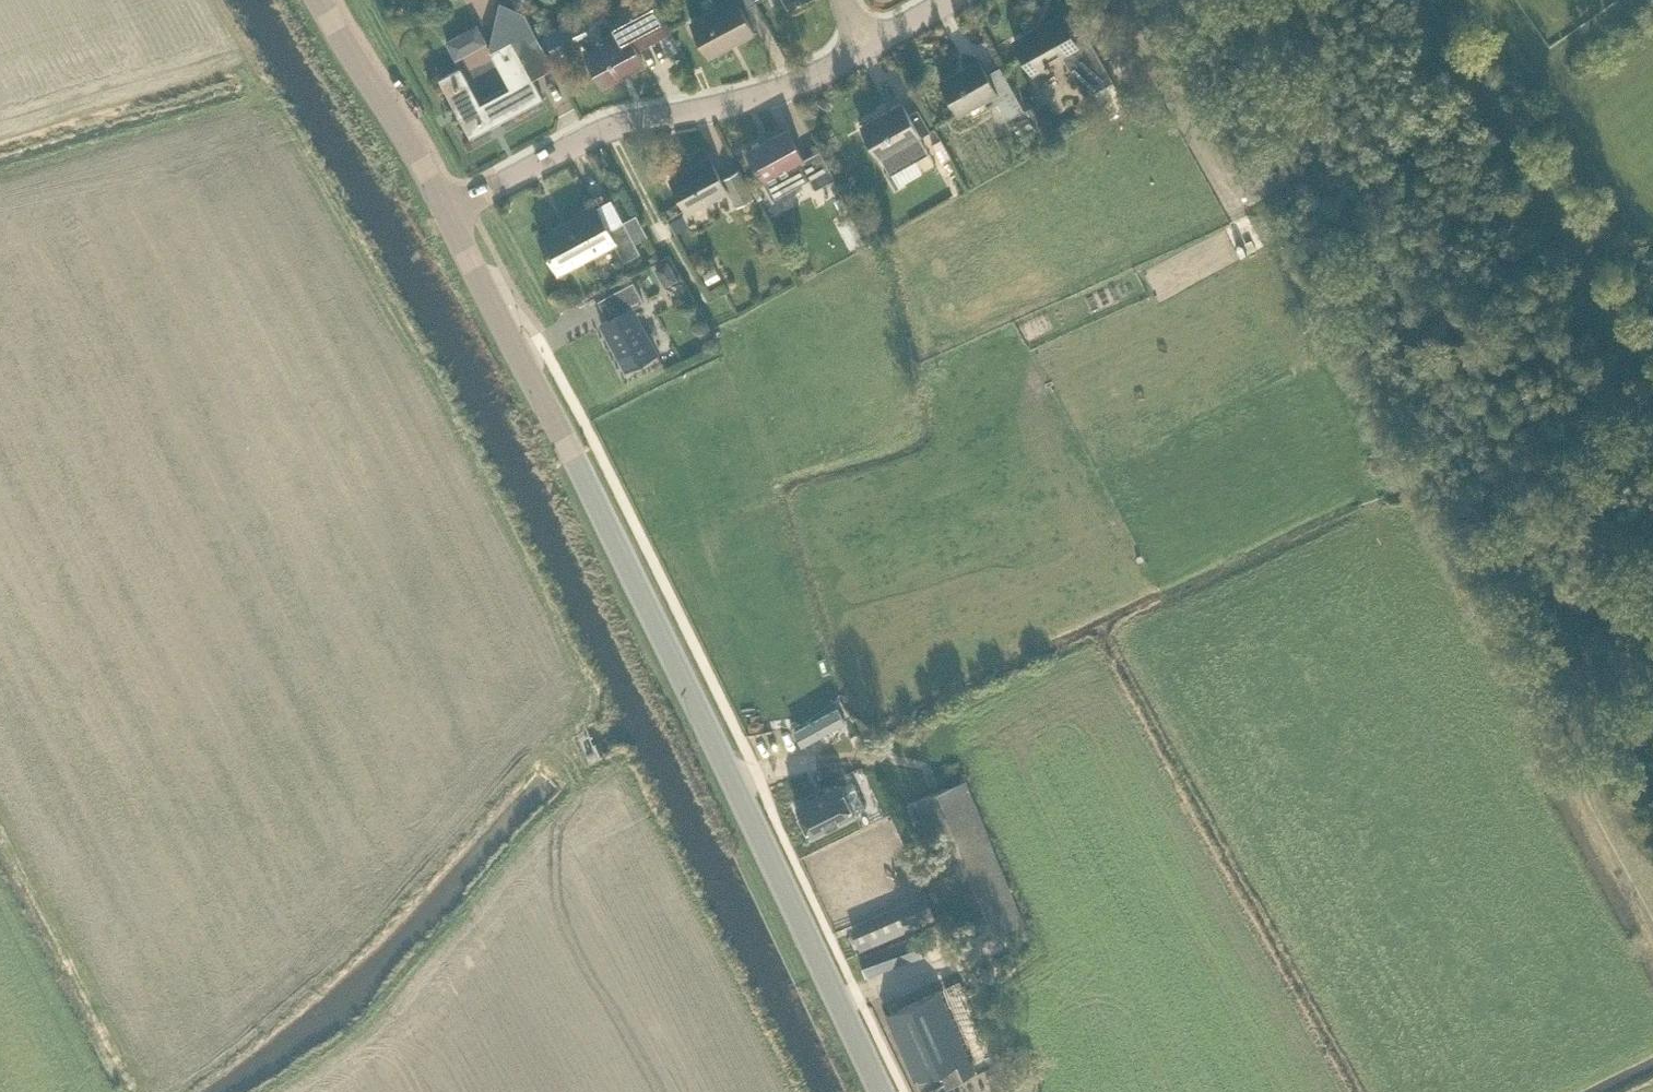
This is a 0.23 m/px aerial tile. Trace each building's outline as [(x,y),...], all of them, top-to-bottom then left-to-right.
[(605,86),(645,65),(635,46),(666,30),(650,0),(634,0),(610,13),(621,34),(613,38),(613,39),(587,53),(605,86)] [(718,8),(692,22),(709,55),(755,32),(742,9),(756,1),(756,0),(714,0),(718,8)] [(1015,40),(1033,73),(1051,63),(1049,60),(1064,51),(1077,73),(1074,74),(1086,95),(1113,80),(1086,31),(1074,37),(1061,14),(1015,40)] [(546,36),(552,50),(564,43),(558,30),(546,36)] [(441,78),(471,135),(542,97),(512,40),(492,51),(512,87),(480,104),(460,68),(441,78)] [(1024,109),(1001,67),(987,74),(980,60),(941,81),(959,112),(983,99),(988,107),(998,102),(1007,118),(1024,109)] [(1037,95),(1023,103),(1029,114),(1043,106),(1037,95)] [(900,101),(862,123),(891,174),(929,152),(920,136),(929,130),(917,109),(908,115),(900,101)] [(788,129),(747,150),(763,180),(770,193),(793,181),(807,174),(815,189),(835,178),(820,150),(809,156),(803,158),(788,129)] [(931,144),(942,161),(950,156),(940,139),(931,144)] [(710,157),(671,178),(688,210),(727,189),(710,157)] [(723,178),(737,206),(754,197),(739,169),(723,178)] [(624,260),(640,252),(624,220),(608,228),(596,206),(540,236),(559,271),(614,242),(624,260)] [(840,224),(845,234),(858,227),(852,217),(840,224)] [(677,279),(667,261),(655,268),(664,286),(677,279)] [(644,300),(637,288),(633,281),(606,295),(616,314),(601,322),(626,368),(657,352),(632,306),(644,300)] [(826,714),(795,730),(803,745),(845,722),(840,714),(837,708),(826,714)] [(857,734),(851,738),(856,747),(862,743),(857,734)] [(908,803),(966,945),(1023,921),(965,779),(908,803)] [(841,787),(854,813),(866,808),(853,782),(841,787)] [(847,804),(802,826),(818,858),(863,836),(847,804)] [(855,935),(861,950),(933,920),(927,905),(855,935)] [(866,975),(924,955),(917,935),(859,956),(866,975)] [(952,1081),(975,1070),(995,1062),(959,980),(886,1014),(915,1080),(919,1078),(925,1091),(956,1091),(952,1081)]
